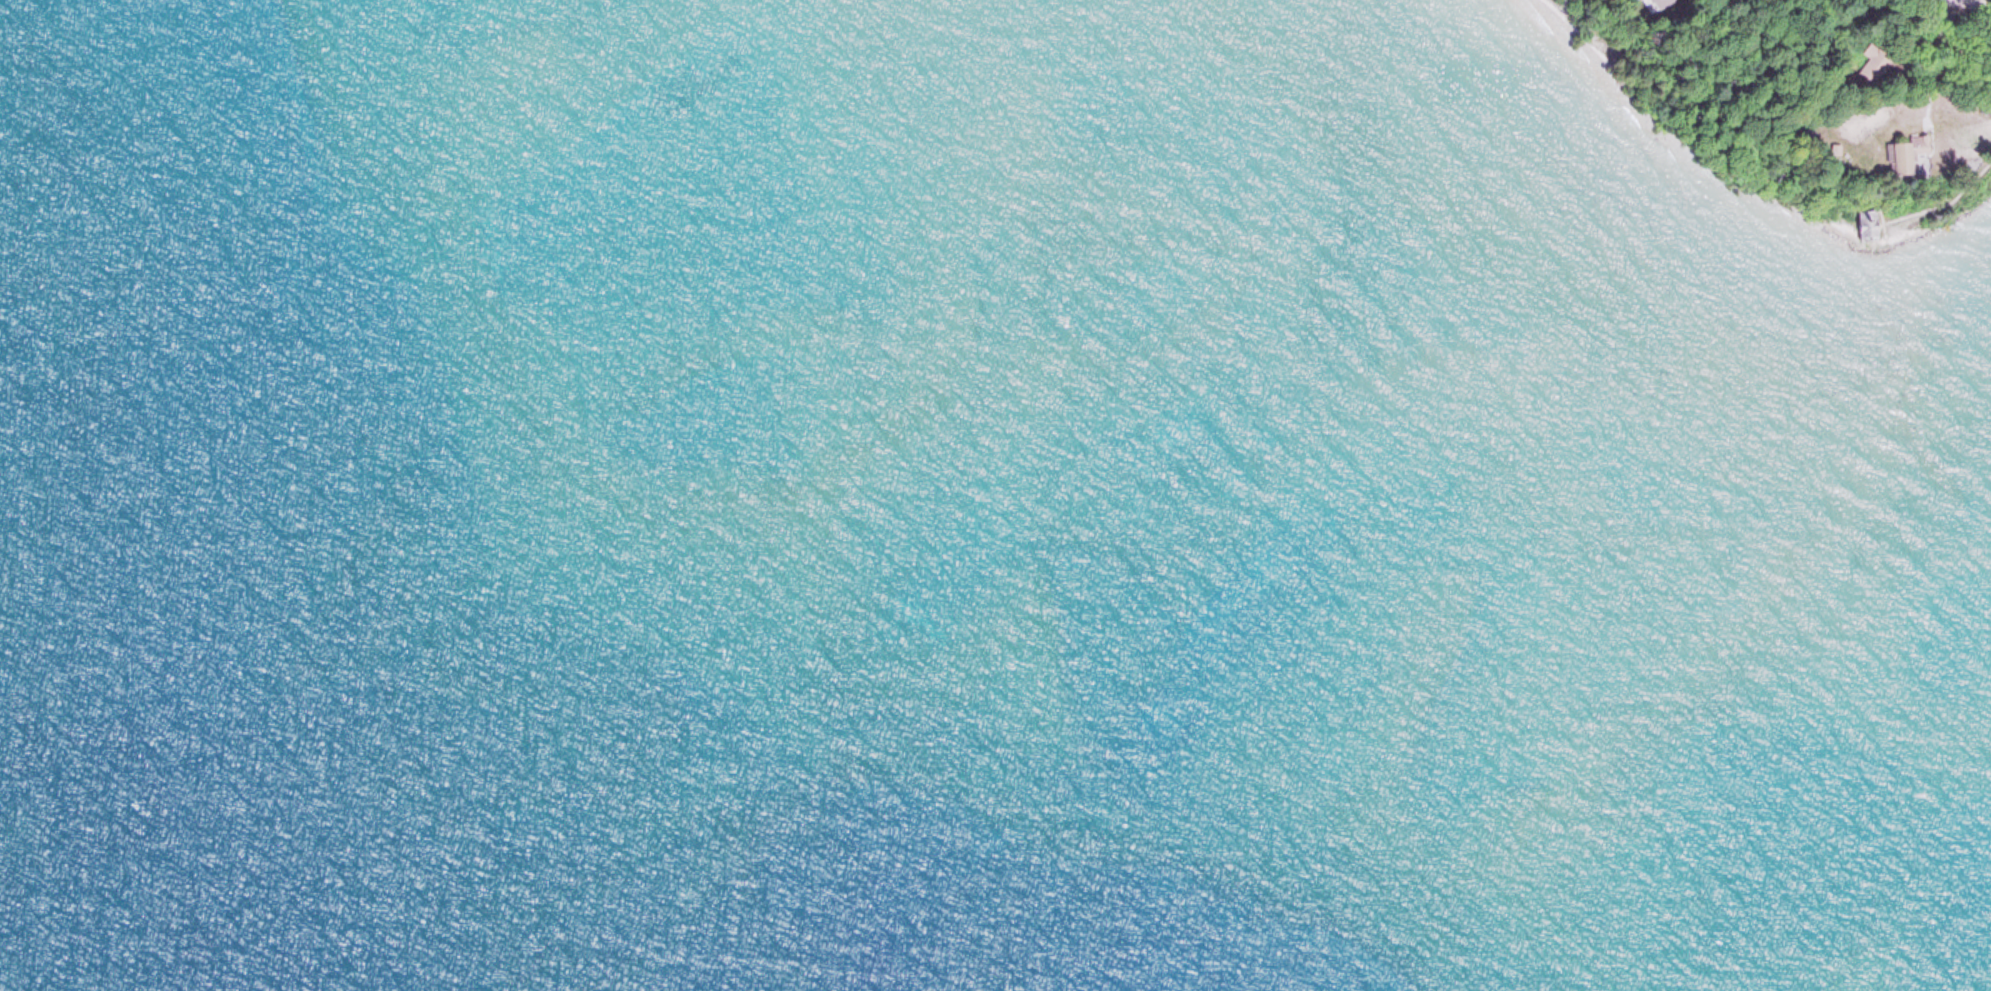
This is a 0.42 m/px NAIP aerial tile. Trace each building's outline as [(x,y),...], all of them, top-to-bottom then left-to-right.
[(1889,57),(1871,83),(1855,71),(1865,57),(1859,52),(1867,41),(1889,57)] [(1881,141),(1916,139),(1915,134),(1922,133),(1923,150),(1909,151),(1909,158),(1904,159),(1905,172),(1883,173),(1881,141)] [(1855,209),(1873,208),(1874,237),(1857,238),(1855,209)]
